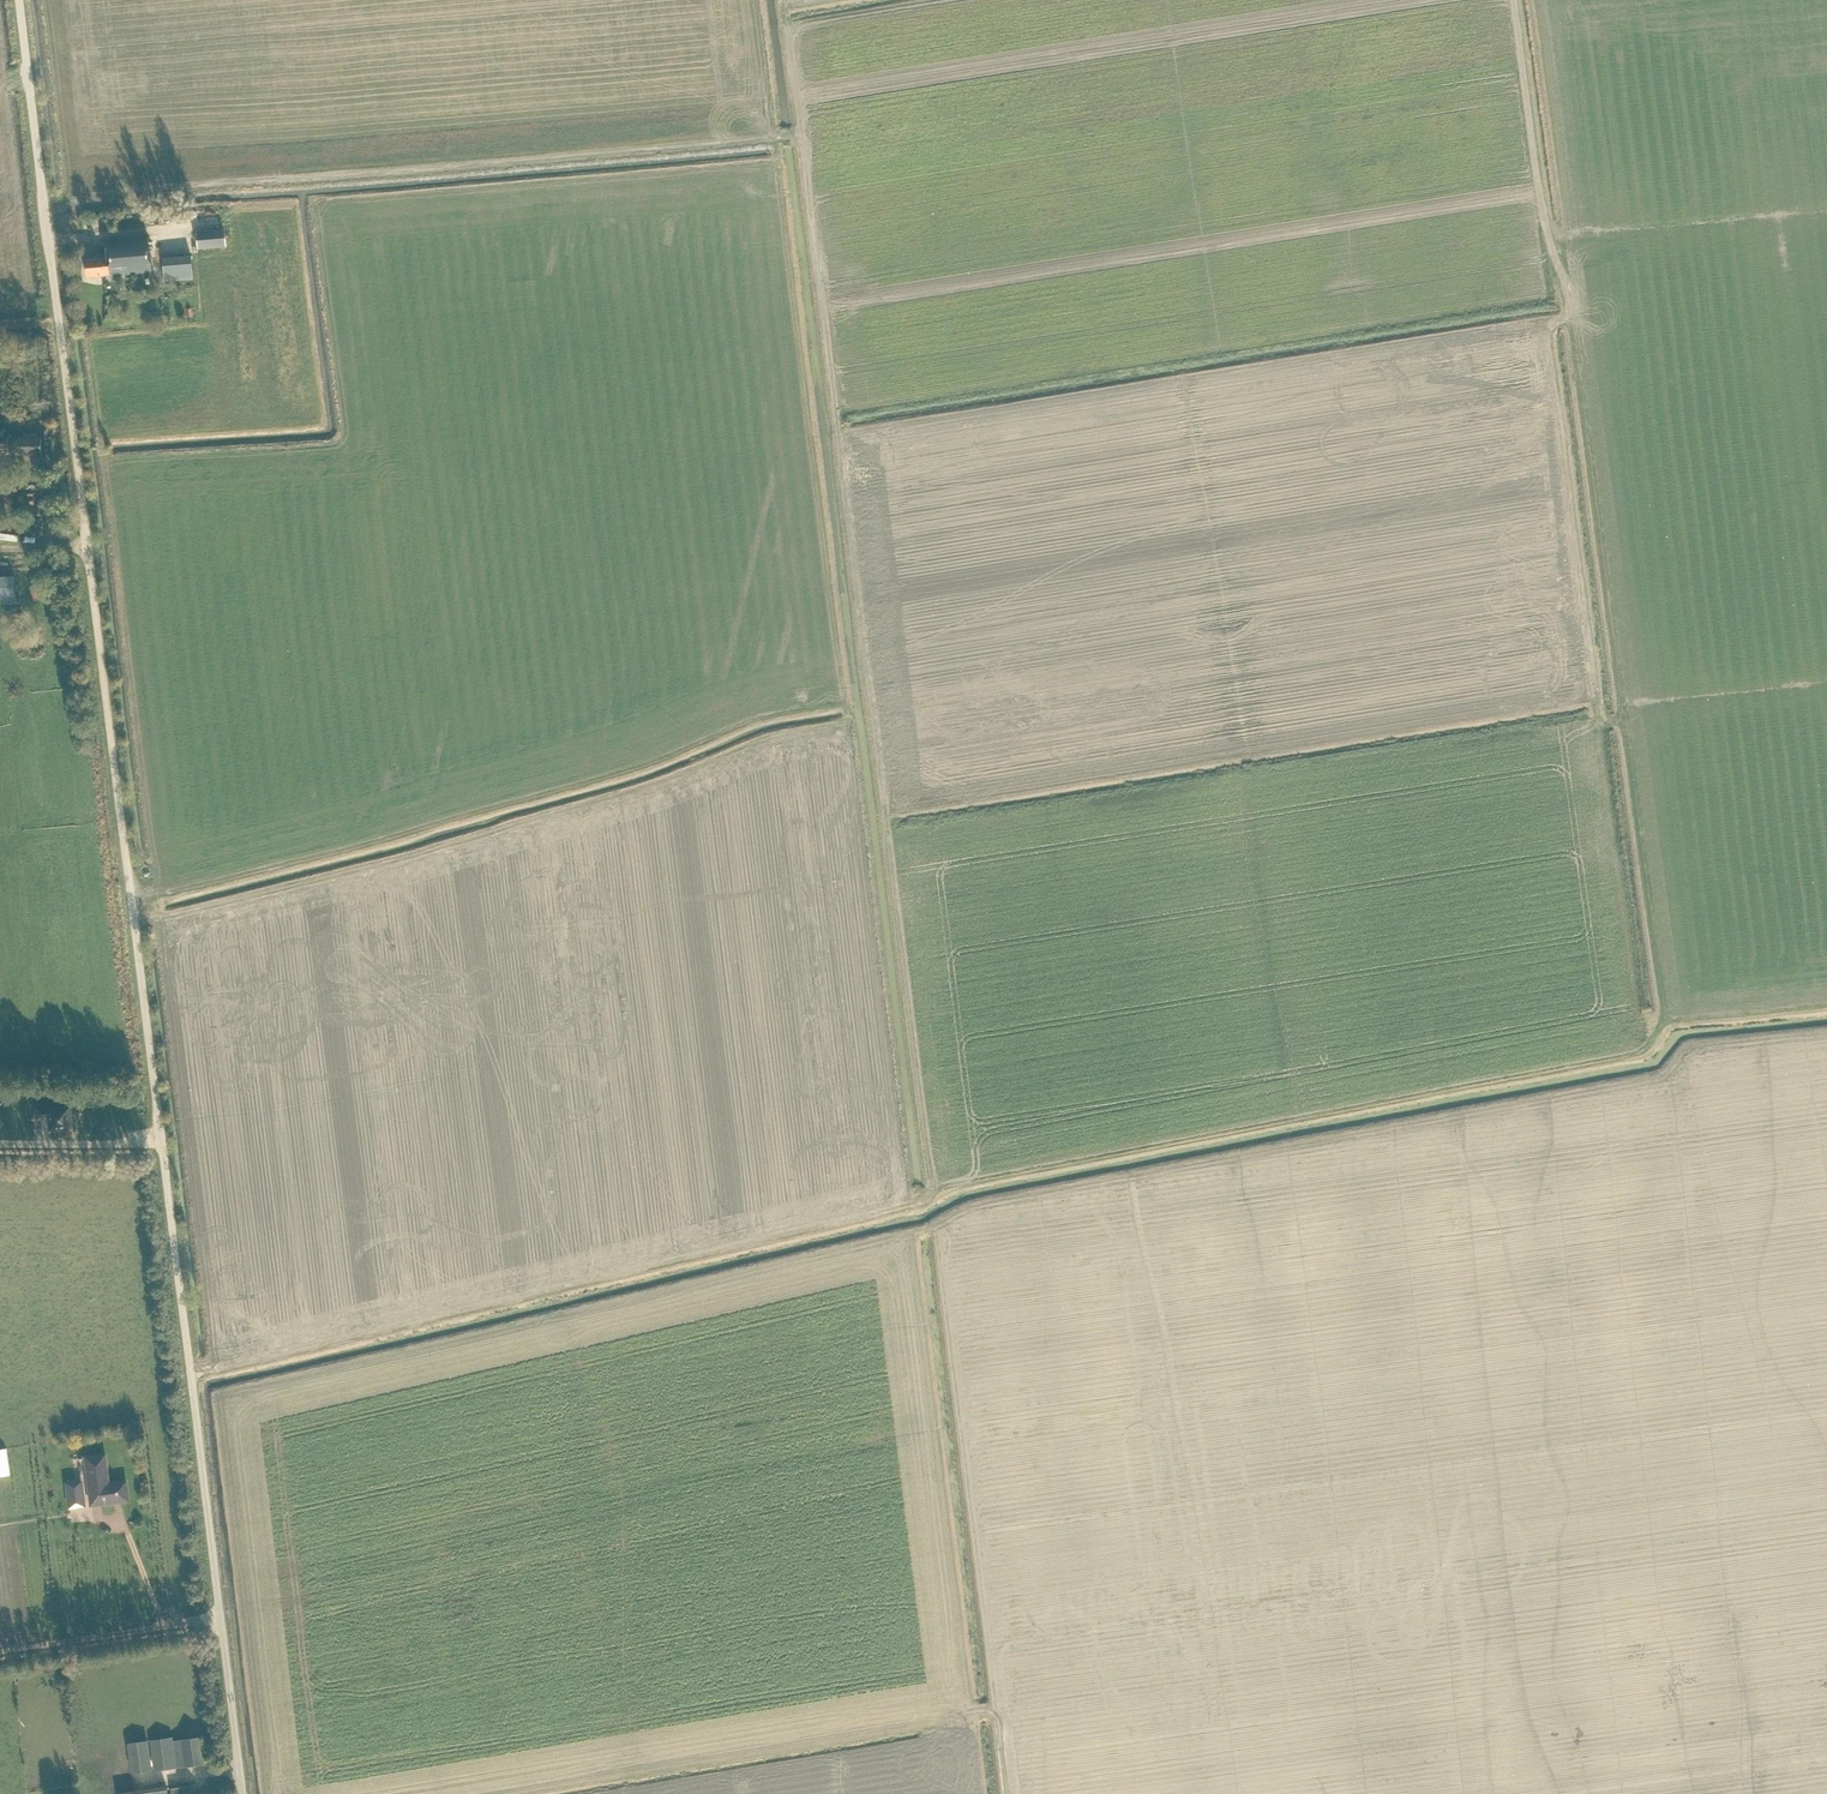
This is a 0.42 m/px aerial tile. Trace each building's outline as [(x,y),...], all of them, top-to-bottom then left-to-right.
[(226,247),(225,228),(196,230),(197,249),(226,247)] [(86,277),(151,271),(148,236),(107,240),(108,256),(103,257),(103,256),(85,258),(86,277)] [(166,279),(190,276),(188,255),(163,258),(166,279)] [(15,422),(14,411),(5,411),(5,422),(15,422)] [(41,454),(41,437),(0,437),(0,454),(41,454)] [(44,503),(36,502),(35,516),(43,516),(44,503)] [(19,537),(20,530),(0,528),(0,534),(19,537)] [(15,603),(13,575),(0,576),(0,604),(15,603)] [(91,1504),(128,1500),(126,1481),(110,1483),(107,1480),(104,1455),(85,1457),(91,1504)] [(65,1482),(66,1495),(85,1493),(83,1480),(65,1482)] [(176,1766),(172,1741),(172,1737),(150,1740),(154,1769),(176,1766)] [(183,1739),(181,1739),(185,1765),(187,1765),(202,1762),(199,1737),(183,1739)] [(132,1772),(151,1770),(147,1741),(128,1743),(132,1772)] [(169,1784),(120,1789),(120,1793),(170,1793),(169,1784)] [(188,1786),(171,1788),(172,1793),(189,1793),(188,1786)]
